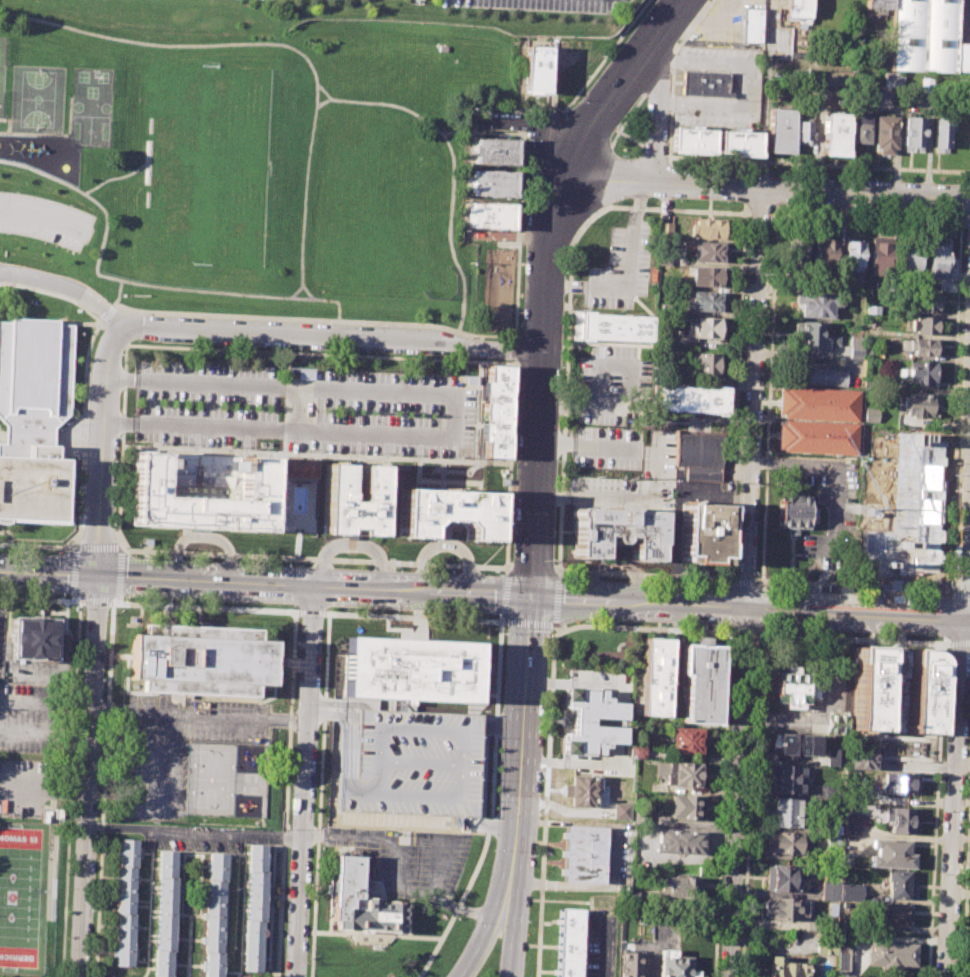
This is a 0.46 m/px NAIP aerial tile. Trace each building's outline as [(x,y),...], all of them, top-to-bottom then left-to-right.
[(787,16),(788,0),(812,0),(811,17),(787,16)] [(867,8),(894,9),(894,0),(867,0),(867,8)] [(894,9),(894,0),(960,0),(958,43),(957,69),(956,73),(891,69),(894,9)] [(742,7),(763,8),(762,42),(741,41),(742,7)] [(958,43),(969,44),(969,70),(957,69),(958,43)] [(548,47),(547,92),(526,91),(527,46),(548,47)] [(683,70),(731,71),(730,97),(683,95),(683,70)] [(770,109),(795,109),(794,152),(769,152),(770,126),(770,109)] [(852,111),(870,112),(869,143),(851,142),(852,111)] [(824,113),(848,114),(847,154),(823,154),(824,113)] [(875,115),(899,116),(898,147),(893,147),(893,153),(879,153),(879,146),(874,146),(875,115)] [(903,117),(925,117),(924,150),(903,150),(903,117)] [(933,117),(955,118),(955,132),(950,132),(949,148),(932,147),(933,117)] [(797,121),(813,121),(813,144),(797,143),(797,121)] [(673,127),(688,128),(689,125),(699,125),(699,129),(714,130),(712,155),(671,153),(673,127)] [(720,130),(735,130),(735,127),(746,127),(745,132),(760,133),(759,156),(718,154),(720,130)] [(515,141),(514,164),(473,162),(474,139),(515,141)] [(514,172),(513,197),(470,194),(471,170),(514,172)] [(512,205),(512,227),(467,226),(468,203),(512,205)] [(695,218),(725,220),(724,239),(695,238),(695,218)] [(658,222),(673,223),(672,241),(658,240),(658,222)] [(871,237),(892,238),(891,272),(870,271),(871,237)] [(787,238),(808,239),(807,267),(787,266),(787,238)] [(814,239),(836,239),(835,267),(813,267),(814,239)] [(844,241),(863,241),(862,270),(843,270),(844,241)] [(927,241),(951,241),(951,252),(947,252),(947,278),(929,278),(929,270),(927,270),(927,241)] [(694,242),(729,243),(728,262),(693,260),(694,242)] [(899,244),(922,245),(921,269),(898,268),(899,244)] [(659,250),(672,250),(671,265),(658,264),(659,250)] [(693,266),(728,268),(727,287),(692,286),(693,266)] [(691,292),(726,293),(725,312),(690,310),(691,292)] [(801,294),(834,295),(834,318),(800,317),(801,294)] [(915,294),(941,295),(940,313),(914,311),(915,294)] [(866,305),(879,305),(879,313),(865,312),(866,305)] [(573,312),(653,315),(651,343),(571,339),(573,312)] [(64,525),(65,459),(55,458),(55,446),(52,446),(53,427),(68,413),(73,328),(59,326),(59,320),(12,317),(11,323),(0,324),(0,419),(5,425),(5,444),(0,443),(0,521),(64,525)] [(696,317),(724,318),(723,338),(696,337),(696,342),(687,341),(688,321),(696,321),(696,317)] [(912,317),(940,318),(939,335),(911,333),(912,317)] [(795,321),(823,322),(823,335),(840,335),(840,345),(828,345),(828,349),(794,349),(795,321)] [(908,338),(939,340),(938,357),(912,356),(912,349),(908,349),(908,338)] [(850,349),(862,350),(862,360),(850,359),(850,349)] [(697,353),(720,354),(719,377),(696,376),(697,353)] [(907,361),(934,362),(933,389),(917,388),(917,381),(907,380),(907,361)] [(511,366),(510,385),(508,438),(507,459),(487,458),(490,366),(511,366)] [(793,366),(846,369),(845,387),(792,385),(793,366)] [(654,384),(728,388),(727,414),(653,410),(654,384)] [(779,389),(784,389),(785,386),(859,390),(858,421),(783,417),(784,413),(778,413),(779,389)] [(901,398),(907,398),(907,393),(932,394),(932,403),(937,404),(936,418),(906,417),(906,409),(901,409),(901,398)] [(863,407),(878,408),(877,421),(862,420),(863,407)] [(778,424),(783,424),(783,420),(857,423),(856,454),(781,450),(781,447),(776,446),(778,424)] [(676,433),(722,436),(720,482),(685,480),(686,466),(675,465),(676,433)] [(132,525),(270,532),(273,457),(134,451),(132,525)] [(286,457),(318,458),(317,478),(285,477),(286,457)] [(380,536),(383,465),(360,464),(358,502),(348,501),(349,464),(326,463),(323,534),(380,536)] [(401,488),(496,493),(494,541),(465,540),(466,528),(459,521),(434,520),(428,525),(428,538),(399,537),(401,488)] [(779,494),(809,495),(808,528),(798,528),(798,535),(787,534),(788,527),(777,526),(779,494)] [(726,505),(723,564),(680,562),(682,503),(726,505)] [(658,511),(576,507),(573,557),(600,559),(601,536),(609,537),(609,547),(622,548),(622,537),(630,538),(629,560),(656,561),(658,511)] [(17,618),(61,620),(59,663),(15,660),(17,618)] [(130,680),(143,680),(143,691),(257,697),(257,685),(271,685),(273,641),(260,640),(260,630),(147,625),(147,635),(132,634),(130,680)] [(478,643),(346,637),(344,696),(475,703),(478,643)] [(644,637),(672,639),(668,716),(640,715),(644,637)] [(683,644),(722,646),(718,724),(684,722),(686,674),(681,673),(683,644)] [(855,646),(930,650),(935,653),(938,659),(940,665),(936,733),(850,729),(855,646)] [(775,672),(785,673),(785,665),(799,665),(798,673),(805,673),(805,694),(808,694),(808,703),(774,702),(775,672)] [(566,688),(596,690),(596,700),(624,702),(623,719),(593,717),(593,726),(622,727),(621,744),(593,743),(592,755),(562,753),(563,734),(574,734),(576,706),(565,705),(566,688)] [(484,834),(489,715),(332,708),(326,827),(379,829),(472,833),(484,834)] [(845,715),(828,715),(827,733),(845,734),(845,715)] [(672,727),(702,729),(701,755),(670,753),(672,727)] [(774,733),(821,735),(820,756),(796,755),(796,761),(773,760),(774,733)] [(630,758),(644,758),(645,746),(631,746),(630,758)] [(849,746),(877,747),(876,769),(848,768),(849,746)] [(826,748),(843,749),(843,766),(826,765),(826,748)] [(601,753),(620,754),(619,768),(601,768),(601,753)] [(667,762),(705,764),(703,786),(666,784),(667,762)] [(772,766),(805,767),(804,794),(771,793),(772,766)] [(883,772),(920,773),(919,794),(882,792),(883,772)] [(571,775),(600,776),(599,809),(570,807),(570,797),(563,797),(564,783),(570,784),(571,775)] [(671,794),(705,796),(704,819),(670,818),(671,794)] [(774,798),(796,799),(795,828),(773,827),(774,798)] [(628,820),(629,803),(614,803),(614,819),(628,820)] [(884,808),(918,809),(917,833),(890,832),(890,821),(883,821),(884,808)] [(846,814),(862,815),(861,835),(845,834),(846,814)] [(841,825),(828,826),(829,847),(842,846),(841,825)] [(566,826),(604,828),(603,845),(565,843),(566,826)] [(658,830),(705,833),(704,855),(653,852),(654,841),(657,841),(658,830)] [(774,832),(806,833),(805,854),(789,854),(789,859),(766,858),(767,839),(773,840),(774,832)] [(121,838),(136,839),(131,964),(115,963),(121,838)] [(871,838),(911,840),(910,854),(915,854),(914,868),(869,866),(870,855),(876,856),(876,847),(871,847),(871,838)] [(243,970),(250,845),(267,846),(260,971),(243,970)] [(565,845),(564,861),(604,863),(605,847),(565,845)] [(176,851),(170,976),(153,976),(160,851),(176,851)] [(226,854),(220,976),(204,976),(210,853),(226,854)] [(336,855),(363,856),(361,900),(366,900),(366,897),(378,897),(378,901),(405,902),(404,931),(337,928),(337,919),(333,919),(336,855)] [(564,863),(604,865),(603,883),(563,881),(564,863)] [(768,865),(809,866),(809,879),(800,878),(800,893),(767,892),(768,865)] [(887,870),(909,871),(908,879),(915,879),(914,892),(908,892),(908,900),(886,899),(887,870)] [(662,877),(700,878),(699,897),(661,896),(662,877)] [(821,881),(839,881),(839,896),(821,895),(821,881)] [(841,885),(862,885),(861,901),(841,900),(841,885)] [(766,898),(803,899),(802,920),(766,919),(766,898)] [(872,902),(911,904),(910,924),(878,923),(878,915),(872,915),(872,902)] [(583,909),(579,976),(556,976),(560,908),(583,909)] [(838,936),(852,936),(851,973),(837,973),(838,936)] [(817,954),(836,955),(836,940),(817,940),(817,954)] [(866,941),(915,942),(915,966),(898,965),(898,972),(881,972),(882,965),(865,964),(866,941)] [(646,972),(646,976),(620,976),(621,952),(642,953),(641,971),(646,972)] [(697,971),(697,976),(660,976),(661,955),(692,956),(691,970),(697,971)] [(809,963),(809,976),(767,976),(768,955),(786,956),(785,963),(809,963)]
